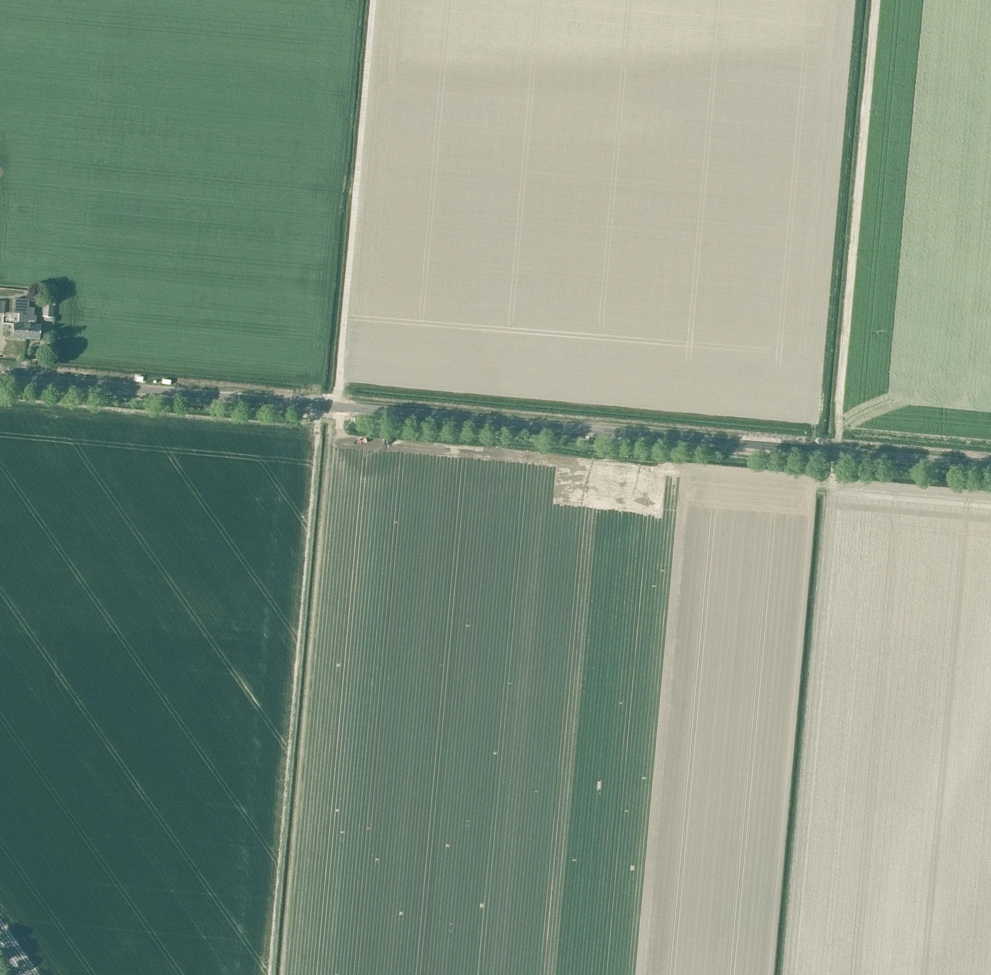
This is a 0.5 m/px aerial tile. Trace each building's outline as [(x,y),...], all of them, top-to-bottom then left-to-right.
[(26,339),(28,307),(29,299),(15,298),(14,313),(19,313),(18,323),(13,322),(12,338),(26,339)] [(55,305),(54,305),(45,305),(45,317),(55,317),(55,305)] [(28,307),(26,339),(40,340),(41,324),(36,324),(36,315),(34,315),(34,307),(28,307)]
